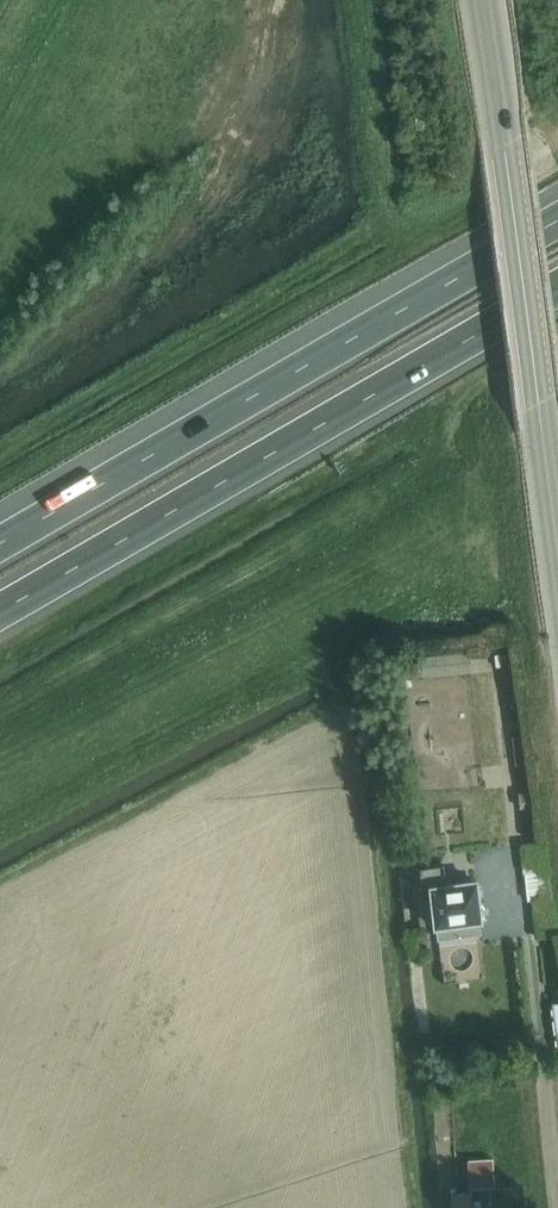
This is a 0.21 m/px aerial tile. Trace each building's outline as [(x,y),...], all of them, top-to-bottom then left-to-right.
[(422,678),(468,673),(473,672),(470,651),(420,656),(422,678)] [(516,708),(508,709),(509,725),(518,724),(516,708)] [(528,793),(519,794),(521,809),(530,808),(528,793)] [(447,884),(444,864),(419,867),(421,889),(430,888),(435,927),(436,927),(437,939),(480,936),(479,923),(482,922),(481,919),(484,915),(483,907),(480,903),(477,881),(447,884)] [(493,1159),(467,1161),(469,1189),(494,1187),(493,1159)] [(451,1207),(473,1207),(472,1195),(450,1196),(451,1207)]
